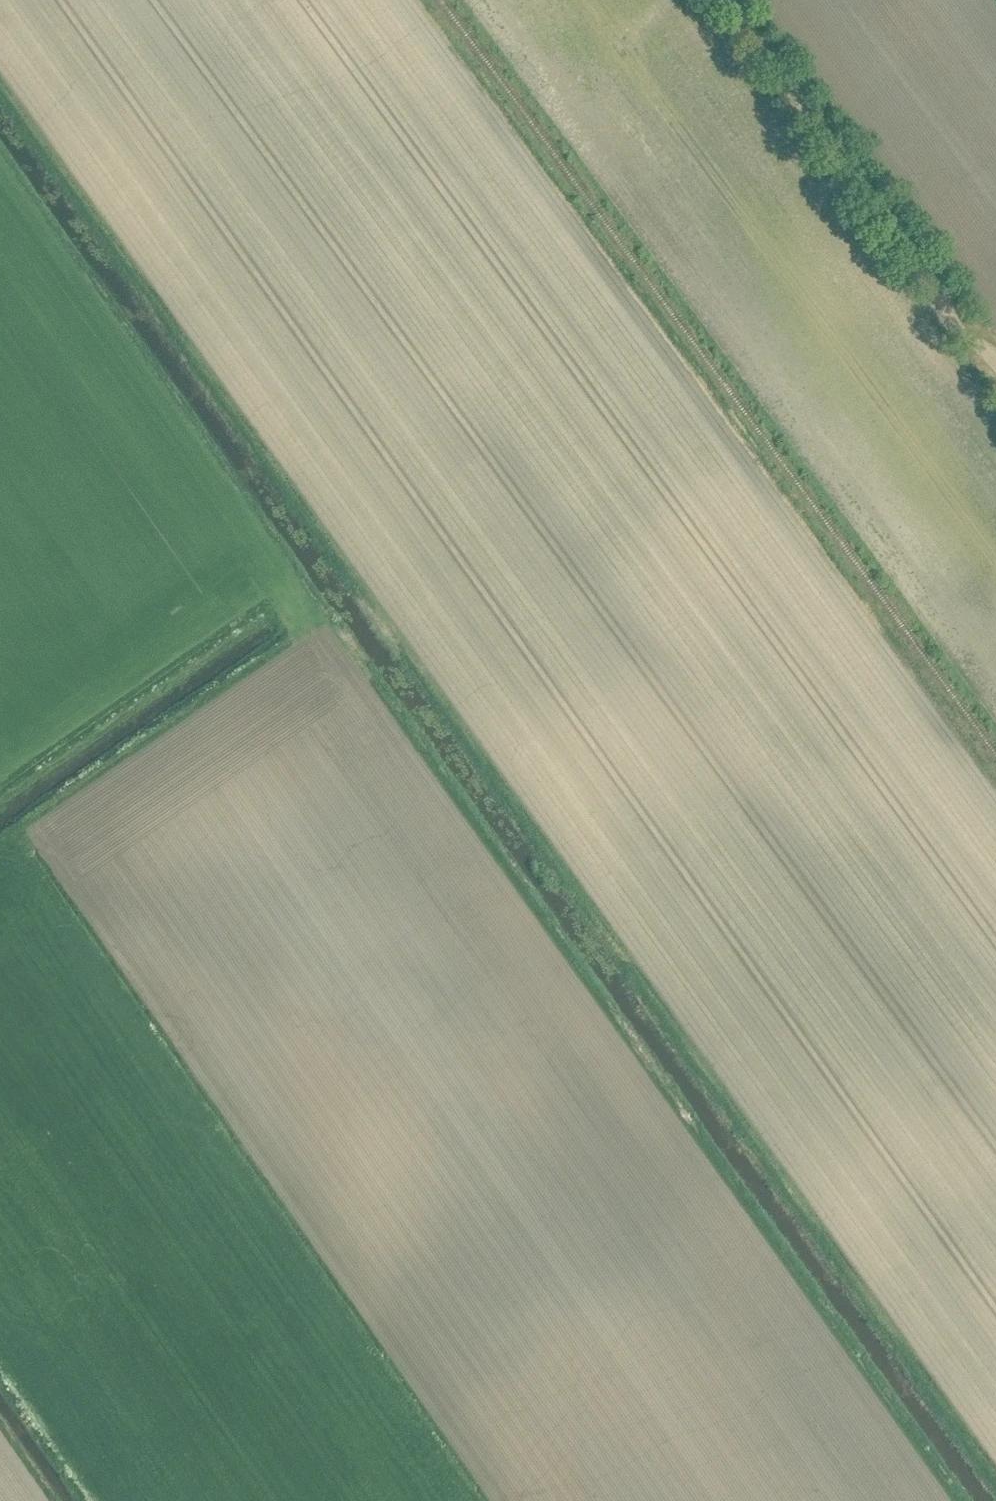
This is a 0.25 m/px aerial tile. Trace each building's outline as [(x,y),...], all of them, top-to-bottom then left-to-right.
[(637,1064),(653,1057),(647,1044),(632,1051),(637,1064)]
